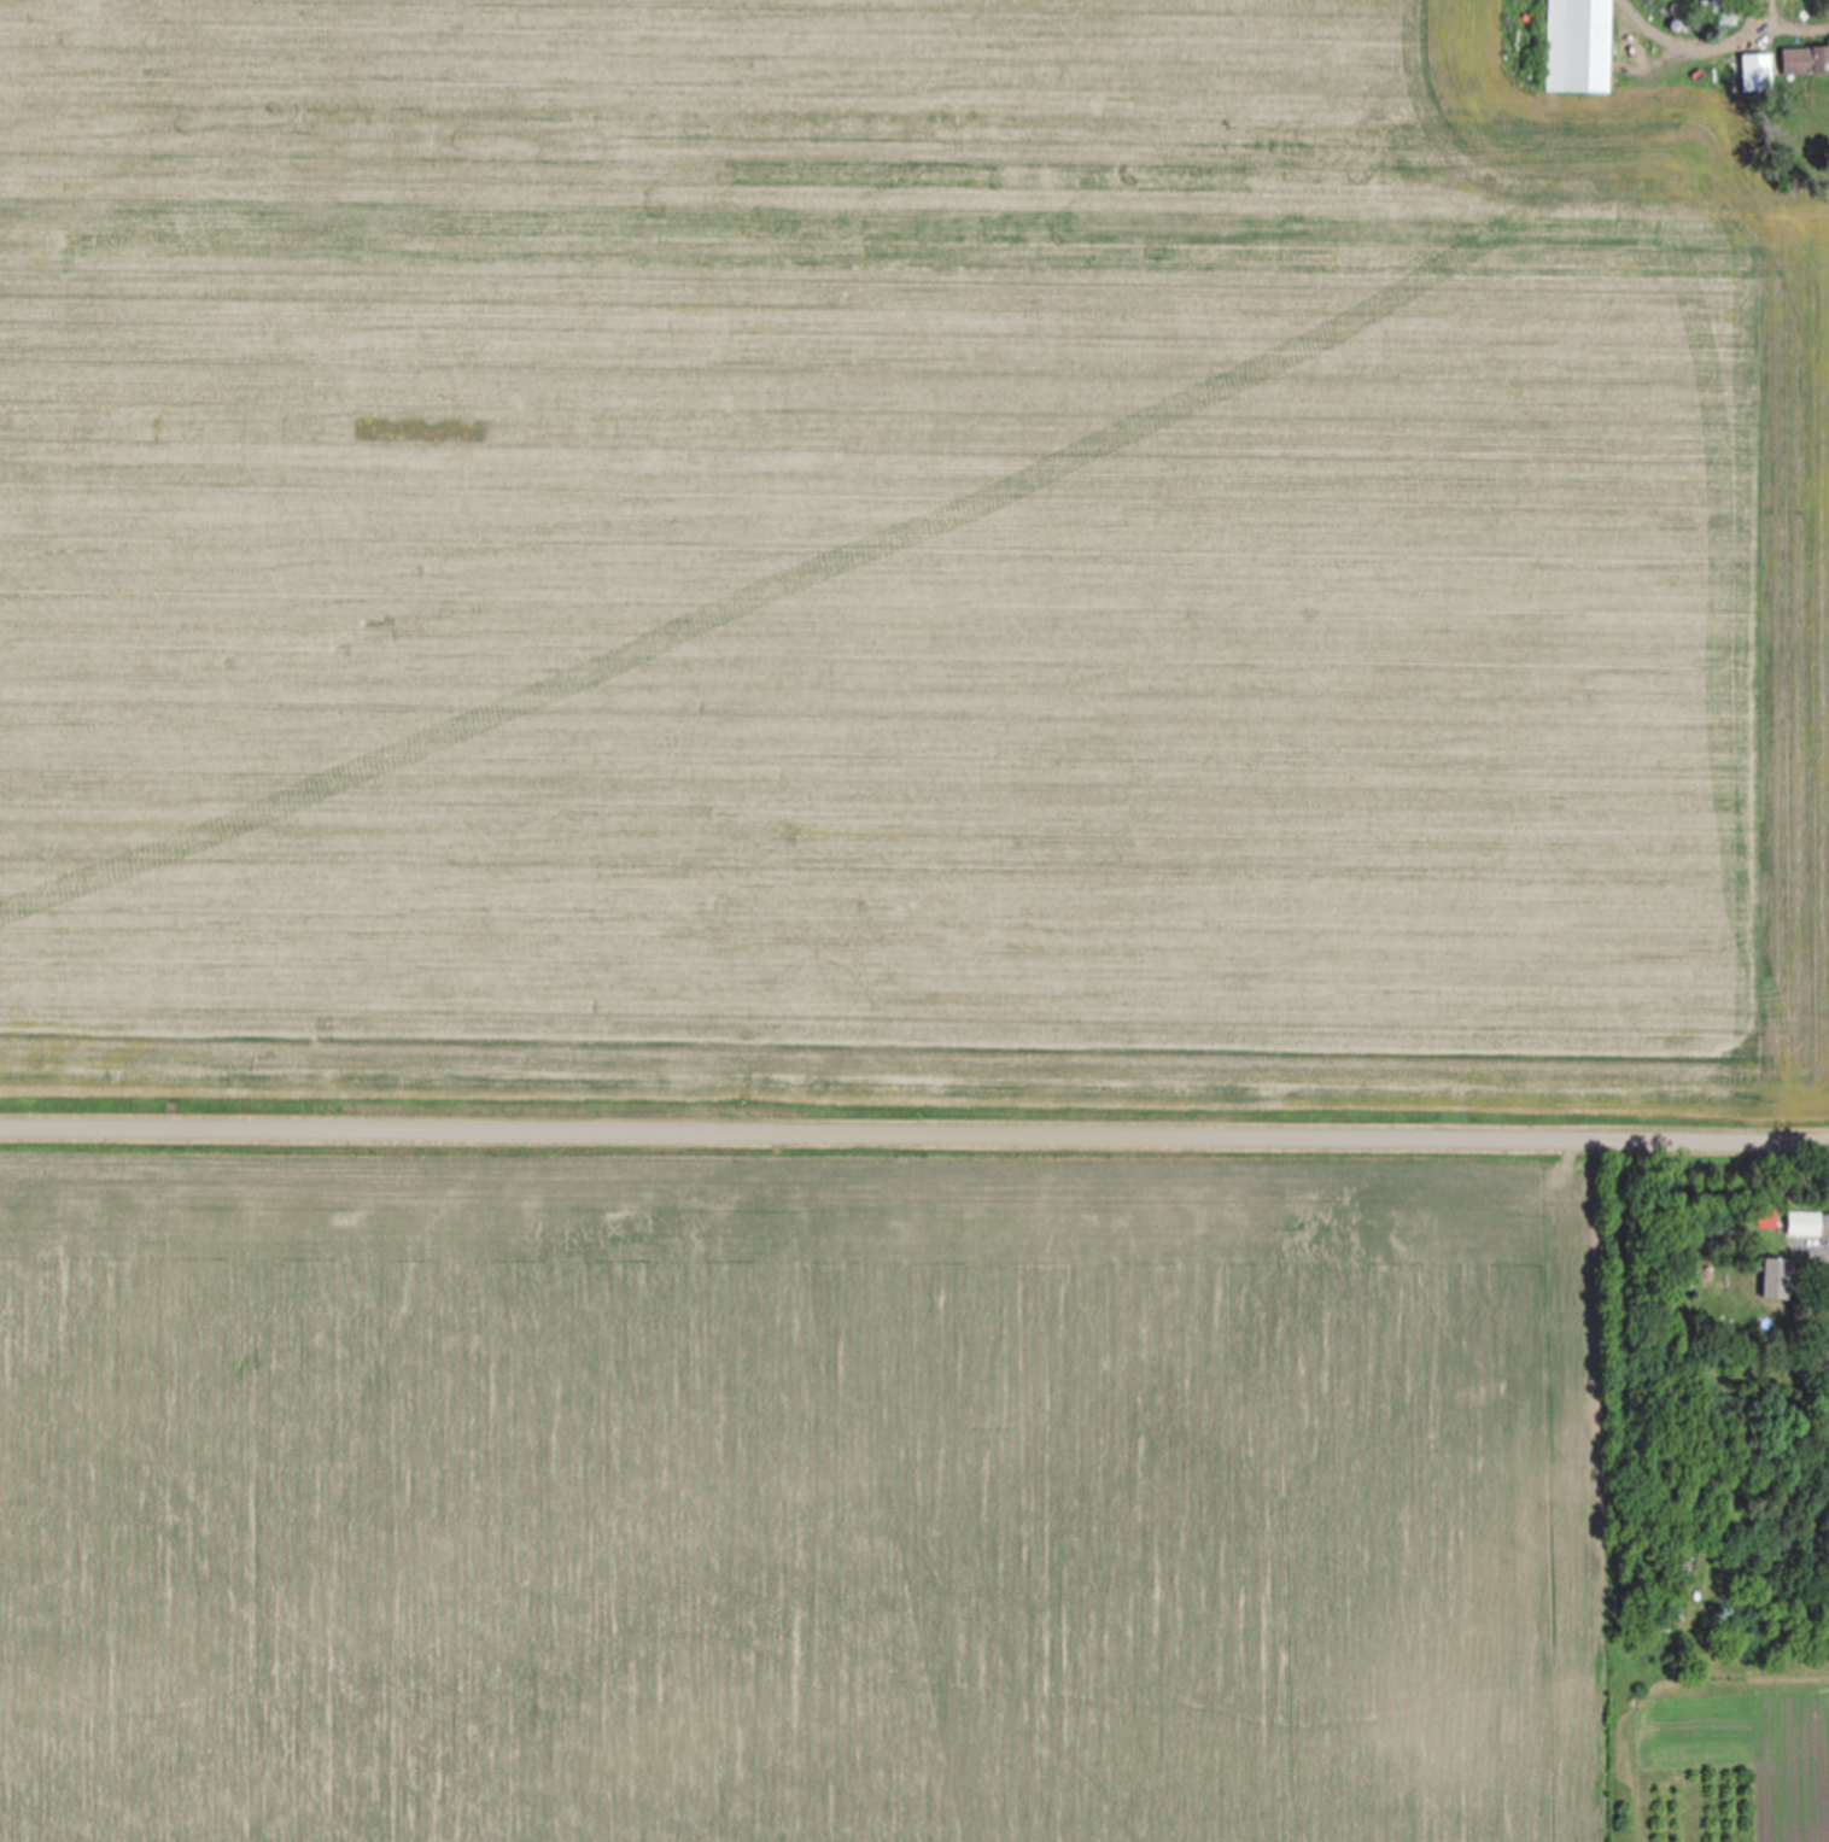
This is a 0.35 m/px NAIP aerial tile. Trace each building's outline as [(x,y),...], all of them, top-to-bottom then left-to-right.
[(1544,89),(1606,90),(1607,0),(1545,0),(1544,89)] [(1707,23),(1734,23),(1734,0),(1707,0),(1707,23)] [(1828,73),(1828,44),(1780,44),(1780,73),(1828,73)] [(1769,52),(1740,52),(1740,88),(1769,88),(1769,52)] [(1787,1235),(1820,1235),(1820,1211),(1787,1211),(1787,1235)] [(1787,1299),(1787,1258),(1762,1258),(1762,1299),(1787,1299)]
